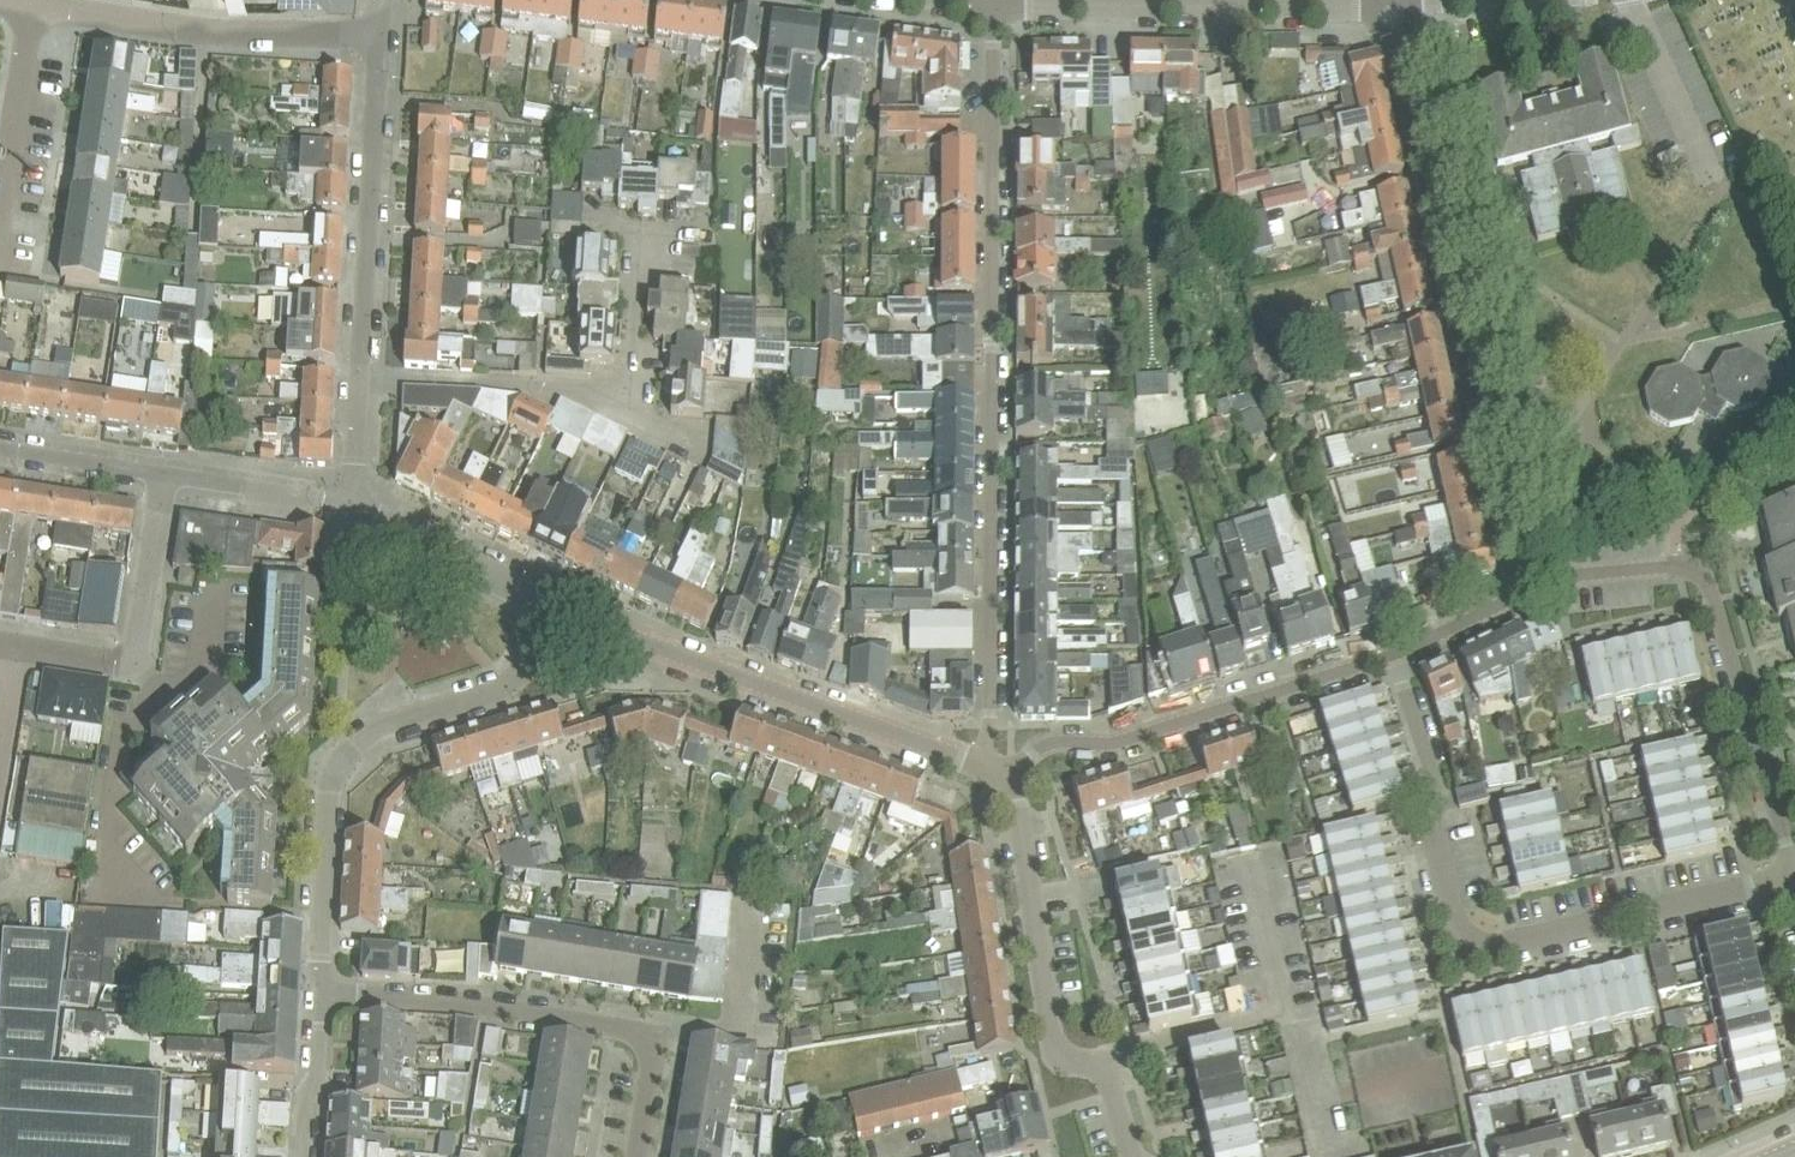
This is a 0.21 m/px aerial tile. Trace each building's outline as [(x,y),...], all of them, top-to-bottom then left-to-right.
[(445,9),(460,11),(462,0),(428,0),(426,12),(444,15),(445,9)] [(496,0),(462,0),(460,11),(477,13),(476,18),(493,20),(496,0)] [(501,30),(533,34),(532,38),(534,39),(539,0),(505,0),(501,30)] [(555,70),(568,72),(572,44),(567,43),(573,0),(539,0),(534,39),(559,42),(555,70)] [(596,29),(613,31),(617,0),(583,0),(579,32),(596,35),(596,29)] [(651,1),(647,0),(617,0),(613,31),(629,33),(628,39),(645,41),(651,1)] [(655,42),(661,43),(660,51),(686,55),(688,41),(689,41),(693,6),(660,2),(655,42)] [(727,11),(693,6),(689,41),(704,43),(703,49),(721,51),(727,11)] [(726,82),(724,82),(719,119),(738,121),(747,51),(757,52),(762,15),(736,12),(726,82)] [(770,152),(787,151),(786,99),(787,99),(788,93),(797,20),(774,17),(769,53),(780,55),(774,96),(768,96),(770,152)] [(816,60),(821,23),(797,20),(788,93),(800,95),(805,58),(816,60)] [(424,50),(435,51),(436,42),(437,25),(425,24),(424,41),(424,50)] [(828,60),(839,62),(835,96),(832,96),(831,123),(845,124),(846,106),(847,100),(856,28),(833,25),(828,60)] [(845,139),(858,139),(858,108),(859,108),(865,66),(875,67),(880,31),(856,28),(847,100),(846,106),(845,124),(845,139)] [(483,31),(479,57),(492,59),(495,33),(483,31)] [(492,59),(504,61),(507,34),(495,33),(492,59)] [(905,135),(925,135),(960,136),(960,118),(919,117),(919,111),(900,111),(903,73),(924,75),(923,96),(931,96),(931,105),(937,105),(937,111),(960,112),(961,41),(895,33),(894,44),(886,43),(885,67),(883,82),(880,110),(881,110),(880,135),(905,135)] [(1286,35),(1275,35),(1275,48),(1286,48),(1286,35)] [(572,44),(568,72),(579,74),(580,74),(584,45),(572,44)] [(1032,83),(1057,83),(1060,83),(1060,47),(1033,47),(1032,83)] [(1090,61),(1090,47),(1060,47),(1060,83),(1060,110),(1076,110),(1076,95),(1089,95),(1089,111),(1112,110),(1112,100),(1109,61),(1090,61)] [(1130,94),(1147,95),(1164,95),(1164,77),(1163,77),(1164,47),(1131,47),(1130,94)] [(1205,99),(1205,73),(1197,73),(1198,48),(1164,47),(1163,77),(1164,77),(1164,95),(1164,97),(1178,97),(1178,99),(1205,99)] [(134,55),(97,49),(92,78),(130,84),(134,55)] [(1341,93),(1383,83),(1386,83),(1380,55),(1368,57),(1366,51),(1349,55),(1349,51),(1306,50),(1306,62),(1319,62),(1320,68),(1334,65),(1341,93)] [(197,52),(180,51),(179,64),(178,77),(164,77),(163,90),(182,91),(182,92),(194,94),(196,63),(197,52)] [(632,78),(642,79),(644,79),(648,54),(636,52),(632,78)] [(1545,97),(1546,100),(1522,107),(1514,78),(1477,88),(1498,166),(1531,157),(1535,172),(1520,176),(1537,240),(1563,234),(1563,233),(1567,231),(1571,244),(1606,235),(1603,222),(1607,221),(1608,222),(1633,215),(1617,152),(1641,145),(1636,127),(1635,128),(1630,130),(1610,52),(1572,62),(1580,91),(1556,98),(1555,94),(1545,97)] [(660,55),(648,54),(644,79),(642,96),(653,98),(660,55)] [(283,87),(282,100),(350,104),(352,73),(326,71),(325,89),(283,87)] [(568,72),(566,87),(577,89),(578,82),(579,74),(568,72)] [(152,117),(155,101),(128,96),(130,84),(92,78),(88,106),(126,112),(152,117)] [(1289,134),(1297,132),(1298,133),(1389,112),(1383,83),(1341,93),(1344,108),(1334,110),(1334,113),(1286,124),(1289,134)] [(180,120),(193,122),(194,94),(182,92),(180,120)] [(217,94),(207,94),(206,133),(217,134),(217,131),(236,132),(236,117),(216,116),(217,94)] [(349,134),(350,104),(282,100),(273,100),(272,113),(323,116),(322,133),(349,134)] [(1112,110),(1114,141),(1115,141),(1133,141),(1131,100),(1112,100),(1112,110)] [(126,112),(88,106),(84,134),(121,140),(126,112)] [(1242,110),(1228,113),(1230,130),(1262,126),(1260,110),(1246,111),(1242,110)] [(419,141),(422,141),(422,143),(450,144),(452,114),(420,112),(419,141)] [(1342,153),(1350,151),(1350,153),(1396,143),(1389,112),(1298,133),(1301,146),(1338,137),(1342,153)] [(1221,198),(1237,195),(1235,179),(1232,148),(1230,130),(1228,113),(1209,116),(1219,185),(1221,198)] [(698,138),(698,139),(709,141),(713,115),(701,114),(698,133),(698,138)] [(474,127),(489,128),(489,116),(475,116),(474,127)] [(179,149),(191,151),(193,122),(180,120),(179,149)] [(1060,142),(1060,126),(1060,122),(1032,122),(1032,142),(1060,142)] [(1262,126),(1230,130),(1232,148),(1251,144),(1264,142),(1262,126)] [(606,129),(606,137),(623,139),(624,139),(624,131),(622,131),(615,130),(606,129)] [(205,153),(216,153),(217,134),(206,133),(205,153)] [(84,134),(79,163),(117,168),(121,140),(84,134)] [(925,148),(925,135),(905,135),(904,148),(925,148)] [(619,200),(618,207),(639,208),(639,216),(657,217),(658,197),(659,179),(658,178),(630,176),(633,140),(624,139),(623,147),(619,200)] [(1133,141),(1115,141),(1116,150),(1133,150),(1133,141)] [(450,174),(451,158),(450,158),(450,144),(422,143),(420,173),(450,174)] [(1354,167),(1332,172),(1336,187),(1403,173),(1396,143),(1350,153),(1354,167)] [(1232,148),(1235,179),(1255,173),(1251,144),(1232,148)] [(944,162),(944,179),(975,179),(975,145),(937,145),(937,162),(944,162)] [(584,166),(582,190),(602,191),(602,199),(619,200),(623,147),(622,147),(603,146),(602,161),(584,160),(584,166)] [(659,165),(658,178),(659,179),(658,197),(677,198),(677,206),(695,207),(695,203),(709,204),(711,175),(713,146),(703,146),(703,163),(697,168),(673,167),(659,165)] [(320,164),(275,162),(274,175),(319,178),(346,179),(348,149),(321,147),(320,164)] [(178,178),(190,179),(191,151),(179,149),(178,178)] [(1065,180),(1065,181),(1075,181),(1090,180),(1091,180),(1091,169),(1075,169),(1070,165),(1054,165),(1054,151),(1018,151),(1018,180),(1065,180)] [(472,176),(486,177),(487,162),(473,161),(472,176)] [(79,163),(75,191),(113,197),(117,168),(79,163)] [(1095,165),(1095,180),(1117,181),(1115,164),(1095,165)] [(1271,187),(1267,171),(1255,173),(1235,179),(1237,195),(1271,187)] [(461,203),(448,202),(450,174),(420,173),(418,203),(460,205),(461,203)] [(298,197),(298,203),(318,204),(317,208),(344,210),(346,179),(319,178),(274,175),(271,175),(270,187),(286,188),(285,197),(298,197)] [(486,188),(486,177),(472,176),(471,187),(486,188)] [(178,178),(176,206),(188,208),(190,179),(178,178)] [(905,205),(904,217),(925,217),(925,218),(937,218),(937,213),(974,214),(975,179),(944,179),(944,197),(938,197),(938,196),(923,196),(923,205),(905,205)] [(1018,208),(1065,209),(1065,181),(1065,180),(1018,180),(1018,208)] [(1075,181),(1074,193),(1089,193),(1089,189),(1090,180),(1075,181)] [(1304,186),(1259,196),(1262,210),(1307,200),(1304,186)] [(1378,192),(1360,197),(1363,212),(1366,227),(1385,223),(1413,217),(1406,186),(1382,192),(1378,192)] [(71,219),(109,225),(113,197),(75,191),(71,219)] [(552,193),(551,207),(581,209),(582,195),(552,193)] [(446,220),(459,221),(460,205),(418,203),(416,232),(445,234),(446,220)] [(878,203),(878,216),(892,217),(892,203),(878,203)] [(176,206),(175,234),(187,235),(187,234),(188,208),(176,206)] [(581,209),(551,207),(550,221),(580,223),(581,209)] [(219,210),(200,209),(199,235),(201,235),(200,247),(218,248),(219,210)] [(1254,253),(1276,245),(1264,211),(1242,219),(1254,253)] [(925,217),(904,217),(904,229),(925,229),(925,218),(925,217)] [(1347,237),(1323,243),(1329,267),(1339,265),(1340,265),(1353,262),(1368,258),(1381,255),(1392,253),(1419,247),(1413,217),(1385,223),(1388,236),(1372,239),(1375,251),(1366,253),(1364,246),(1350,249),(1347,237)] [(71,219),(66,248),(105,254),(109,225),(71,219)] [(514,221),(513,242),(539,243),(540,222),(514,221)] [(579,238),(580,223),(550,221),(549,236),(579,238)] [(260,235),(259,250),(267,251),(267,250),(341,255),(343,224),(317,223),(316,238),(260,235)] [(468,235),(483,236),(483,224),(469,223),(468,235)] [(943,240),(943,257),(974,257),(974,223),(937,223),(937,240),(943,240)] [(1019,228),(1018,228),(1017,256),(1054,257),(1075,257),(1091,257),(1121,258),(1120,243),(1054,242),(1054,241),(1054,228),(1042,228),(1019,228)] [(187,235),(185,266),(197,268),(198,247),(200,247),(201,235),(199,235),(187,234),(187,235)] [(415,247),(414,277),(442,279),(444,248),(415,247)] [(515,278),(546,281),(549,250),(518,247),(515,278)] [(1426,277),(1419,247),(1392,253),(1398,282),(1398,283),(1426,277)] [(62,276),(101,282),(105,254),(66,248),(62,276)] [(577,272),(576,287),(580,287),(580,286),(607,287),(608,268),(616,268),(617,250),(578,248),(577,272)] [(283,265),(283,266),(314,268),(313,284),(339,285),(341,255),(267,250),(267,251),(266,264),(283,265)] [(482,261),(482,251),(467,250),(466,261),(482,263),(482,261)] [(482,251),(482,261),(490,261),(491,251),(482,251)] [(1054,257),(1017,256),(1017,285),(1018,285),(1041,285),(1054,285),(1054,259),(1054,257)] [(974,291),(974,257),(943,257),(943,274),(937,274),(937,291),(974,291)] [(1075,257),(1075,269),(1091,270),(1091,257),(1075,257)] [(1370,268),(1368,258),(1353,262),(1356,271),(1370,268)] [(162,304),(196,309),(197,268),(185,266),(183,290),(163,289),(162,304)] [(274,275),(260,274),(260,287),(287,289),(288,270),(274,269),(274,275)] [(843,289),(838,275),(822,281),(827,295),(843,289)] [(463,310),(478,311),(479,302),(466,301),(468,281),(464,280),(442,279),(414,277),(412,307),(440,309),(440,310),(463,311),(463,310)] [(1378,307),(1386,305),(1386,303),(1401,300),(1404,313),(1432,307),(1426,277),(1398,283),(1398,282),(1360,290),(1367,321),(1381,318),(1378,307)] [(8,288),(7,288),(5,300),(7,300),(7,303),(43,309),(47,287),(9,281),(8,288)] [(694,331),(696,313),(687,312),(690,287),(661,284),(660,299),(649,298),(648,316),(656,317),(654,337),(665,338),(685,339),(686,330),(694,331)] [(580,287),(578,324),(582,324),(609,326),(609,325),(611,306),(618,306),(620,288),(607,287),(580,286),(580,287)] [(198,287),(197,304),(214,305),(215,288),(198,287)] [(248,300),(286,303),(287,289),(260,287),(260,288),(249,287),(248,300)] [(511,313),(545,315),(546,299),(542,299),(542,288),(512,287),(511,313)] [(926,288),(904,288),(904,301),(926,301),(926,288)] [(1102,288),(1102,297),(1127,297),(1127,288),(1102,288)] [(771,291),(758,291),(758,341),(784,341),(784,319),(771,319),(771,291)] [(299,297),(298,328),(298,329),(337,331),(339,300),(299,297)] [(121,315),(158,320),(159,320),(161,304),(123,298),(121,315)] [(1017,305),(1017,332),(1090,333),(1107,333),(1107,320),(1090,320),(1071,320),(1071,298),(1053,298),(1053,305),(1041,305),(1018,305),(1017,305)] [(555,316),(556,300),(546,299),(545,315),(555,316)] [(844,344),(844,345),(845,345),(844,299),(815,299),(816,345),(821,345),(821,343),(844,344)] [(78,321),(115,326),(118,305),(81,300),(78,321)] [(888,314),(894,320),(897,320),(918,321),(918,329),(974,330),(974,301),(926,301),(904,301),(900,301),(889,300),(888,314)] [(194,336),(195,336),(196,323),(195,323),(196,309),(162,304),(161,304),(159,320),(158,320),(152,363),(151,363),(147,397),(165,399),(169,366),(162,365),(167,332),(194,336)] [(410,338),(439,340),(440,310),(440,309),(412,307),(410,338)] [(758,309),(722,308),(722,342),(722,343),(744,343),(755,343),(756,343),(758,343),(758,319),(758,309)] [(463,310),(463,311),(462,322),(505,325),(506,313),(478,311),(463,310)] [(1358,315),(1328,321),(1331,335),(1361,328),(1358,315)] [(1369,336),(1372,350),(1411,341),(1415,357),(1442,351),(1436,321),(1369,336)] [(213,361),(215,324),(196,323),(195,336),(194,336),(193,360),(213,361)] [(609,326),(582,324),(580,361),(547,358),(546,373),(589,377),(590,362),(612,364),(613,343),(621,344),(622,326),(609,325),(609,326)] [(298,328),(293,328),(291,360),(335,362),(337,331),(298,329),(298,328)] [(1357,331),(1342,335),(1345,349),(1360,345),(1357,331)] [(1017,332),(1017,362),(1032,362),(1054,362),(1054,348),(1077,348),(1128,348),(1128,345),(1127,333),(1107,333),(1090,333),(1017,332)] [(477,342),(439,340),(410,338),(407,338),(405,366),(437,368),(438,358),(461,360),(461,370),(475,371),(477,342)] [(671,356),(670,375),(670,376),(701,379),(701,377),(704,340),(685,339),(665,338),(664,355),(671,356)] [(914,360),(923,367),(937,364),(941,364),(941,377),(932,377),(926,383),(926,393),(974,393),(974,338),(868,338),(868,361),(914,360)] [(16,342),(0,339),(0,355),(14,357),(16,342)] [(752,371),(753,371),(756,343),(755,343),(744,343),(741,381),(751,382),(752,371)] [(758,343),(756,343),(753,371),(786,373),(788,344),(788,343),(786,343),(786,345),(758,343)] [(818,390),(838,392),(844,345),(844,344),(821,343),(821,345),(818,390)] [(528,374),(536,373),(538,345),(515,344),(514,357),(521,358),(520,373),(528,374)] [(53,362),(71,365),(73,351),(55,348),(53,362)] [(1385,394),(1449,381),(1442,351),(1415,357),(1418,373),(1380,382),(1353,388),(1356,401),(1385,394)] [(793,352),(791,378),(815,381),(817,354),(793,352)] [(1650,415),(1669,427),(1692,421),(1698,412),(1715,423),(1726,406),(1735,411),(1758,406),(1770,386),(1765,364),(1745,352),(1723,357),(1710,376),(1699,379),(1679,367),(1657,372),(1644,392),(1650,415)] [(281,366),(282,354),(267,353),(266,365),(281,366)] [(1246,357),(1239,368),(1240,378),(1257,376),(1254,356),(1246,357)] [(13,363),(10,380),(0,379),(0,408),(26,412),(30,384),(29,383),(32,367),(13,363)] [(265,377),(281,378),(281,366),(266,365),(265,377)] [(281,385),(280,402),(303,403),(303,406),(332,407),(334,376),(305,374),(304,387),(281,385)] [(670,376),(670,375),(667,375),(665,393),(673,393),(671,414),(702,417),(706,377),(701,377),(701,379),(670,376)] [(1138,397),(1169,395),(1168,376),(1137,378),(1138,397)] [(1274,402),(1274,401),(1303,392),(1301,381),(1256,391),(1256,392),(1260,405),(1274,402)] [(1367,404),(1368,410),(1424,397),(1428,417),(1456,411),(1449,381),(1385,394),(1356,401),(1357,406),(1367,404)] [(1017,409),(1130,409),(1130,394),(1087,395),(1066,395),(1066,382),(1017,382),(1017,409)] [(64,418),(68,389),(30,384),(26,412),(64,418)] [(457,444),(473,412),(474,410),(483,391),(481,390),(404,387),(403,409),(449,412),(438,434),(403,417),(403,414),(402,414),(398,475),(400,476),(397,482),(431,498),(432,497),(430,496),(442,470),(443,471),(457,444)] [(107,395),(104,395),(68,389),(64,418),(101,423),(103,424),(107,395)] [(474,410),(506,426),(508,423),(522,396),(483,391),(474,410)] [(1260,407),(1260,405),(1256,392),(1227,400),(1231,415),(1260,407)] [(1307,409),(1303,392),(1274,401),(1274,402),(1277,418),(1296,414),(1297,418),(1295,419),(1298,433),(1312,430),(1310,420),(1312,420),(1310,409),(1307,409)] [(853,414),(853,421),(861,421),(861,393),(819,394),(816,415),(853,414)] [(864,398),(864,393),(861,393),(861,421),(861,424),(874,424),(874,398),(864,398)] [(142,430),(146,402),(107,395),(103,424),(142,430)] [(234,424),(236,399),(196,396),(194,421),(234,424)] [(545,426),(546,426),(553,411),(522,396),(508,423),(539,439),(545,426)] [(896,411),(936,411),(936,423),(974,423),(974,398),(896,398),(896,411)] [(554,412),(553,411),(546,426),(581,444),(583,440),(595,416),(561,399),(554,412)] [(180,436),(185,407),(146,402),(142,430),(180,436)] [(719,431),(722,432),(746,443),(748,420),(749,406),(737,405),(736,419),(718,417),(717,431),(719,431)] [(277,436),(277,434),(301,436),(301,435),(330,437),(332,407),(303,406),(302,421),(277,420),(277,421),(263,420),(262,435),(277,436)] [(1106,421),(1106,445),(1132,444),(1134,444),(1134,442),(1132,409),(1130,409),(1017,409),(1017,433),(1054,433),(1054,421),(1087,421),(1106,421)] [(1397,456),(1412,453),(1462,441),(1456,411),(1428,417),(1432,433),(1406,438),(1407,441),(1395,444),(1397,456)] [(581,444),(597,451),(611,424),(595,416),(588,430),(583,440),(581,444)] [(1221,418),(1203,424),(1208,440),(1226,434),(1221,418)] [(870,448),(882,448),(894,448),(973,449),(974,423),(936,423),(936,436),(860,435),(860,447),(870,448)] [(716,445),(720,447),(744,459),(746,443),(722,432),(716,445)] [(301,435),(301,436),(300,464),(332,466),(333,437),(330,437),(301,435)] [(1156,476),(1181,469),(1170,438),(1146,446),(1156,476)] [(664,456),(630,440),(615,471),(641,483),(648,468),(657,472),(664,456)] [(1134,444),(1132,444),(1134,460),(1146,460),(1145,441),(1141,441),(1134,442),(1134,444)] [(277,448),(263,446),(261,458),(275,460),(277,448)] [(720,447),(715,459),(743,474),(744,459),(720,447)] [(836,447),(834,471),(858,472),(860,447),(844,447),(836,447)] [(858,472),(863,472),(863,473),(870,473),(870,472),(870,448),(860,447),(858,472)] [(1017,458),(1017,483),(1056,483),(1090,483),(1090,482),(1118,482),(1118,483),(1131,483),(1130,481),(1129,481),(1128,450),(1125,447),(1093,448),(1094,462),(1098,462),(1098,469),(1056,469),(1056,458),(1017,458)] [(894,461),(936,461),(936,473),(973,474),(973,449),(894,448),(894,461)] [(430,496),(432,497),(464,513),(489,462),(474,455),(462,480),(443,471),(442,470),(430,496)] [(1438,461),(1445,491),(1472,485),(1466,455),(1438,461)] [(708,472),(710,473),(742,487),(743,474),(715,459),(708,472)] [(489,465),(490,463),(489,462),(464,513),(496,529),(509,503),(494,496),(506,473),(489,465)] [(1401,470),(1404,483),(1418,480),(1415,467),(1401,470)] [(703,487),(710,473),(708,472),(701,468),(694,482),(703,487)] [(973,499),(973,474),(936,473),(936,486),(896,486),(896,498),(973,499)] [(559,488),(541,479),(526,511),(509,503),(496,529),(530,545),(559,488)] [(694,482),(688,494),(701,500),(706,488),(703,487),(694,482)] [(1056,492),(1056,483),(1017,483),(1016,506),(1056,506),(1104,507),(1104,492),(1091,492),(1056,492)] [(1119,504),(1115,505),(1115,507),(1132,507),(1131,483),(1118,483),(1119,504)] [(1445,491),(1452,522),(1479,515),(1472,485),(1445,491)] [(10,556),(20,489),(0,486),(0,554),(10,556)] [(571,506),(577,494),(560,486),(559,488),(530,545),(568,563),(580,538),(554,525),(564,503),(571,506)] [(20,489),(10,556),(5,588),(0,617),(19,619),(34,520),(55,523),(59,495),(20,489)] [(53,547),(90,553),(94,529),(98,501),(59,495),(55,523),(57,524),(53,547)] [(1291,517),(1284,497),(1267,503),(1284,557),(1312,648),(1334,641),(1321,599),(1304,604),(1302,600),(1312,597),(1307,579),(1310,578),(1300,548),(1293,551),(1289,535),(1293,522),(1291,517)] [(136,507),(98,501),(94,529),(132,535),(136,507)] [(776,578),(778,578),(773,591),(784,595),(773,622),(761,617),(748,652),(773,661),(781,638),(795,600),(802,581),(799,580),(807,504),(802,502),(776,578)] [(887,503),(887,518),(933,519),(933,528),(939,528),(939,530),(973,531),(973,504),(887,503)] [(1244,559),(1265,552),(1279,595),(1269,598),(1287,656),(1312,648),(1284,557),(1267,503),(1265,504),(1267,511),(1233,522),(1243,555),(1244,559)] [(1765,537),(1794,530),(1794,503),(1759,511),(1765,537)] [(1101,529),(1101,516),(1056,516),(1056,506),(1016,506),(1016,529),(1056,529),(1090,529),(1101,529)] [(1133,529),(1132,507),(1115,507),(1115,529),(1133,529)] [(251,572),(252,563),(258,525),(182,513),(174,567),(251,572)] [(1411,517),(1414,530),(1427,527),(1424,514),(1411,517)] [(1433,556),(1457,551),(1485,544),(1479,515),(1452,522),(1427,527),(1414,530),(1392,535),(1395,546),(1429,539),(1433,556)] [(720,518),(716,532),(726,534),(730,521),(720,518)] [(633,521),(626,533),(641,541),(648,528),(633,521)] [(1234,583),(1224,586),(1231,611),(1243,650),(1269,642),(1244,559),(1243,555),(1233,522),(1217,527),(1234,583)] [(1349,546),(1342,524),(1327,529),(1337,558),(1348,596),(1338,599),(1350,636),(1375,628),(1350,546),(1349,546)] [(260,548),(299,554),(299,561),(298,567),(325,569),(327,533),(300,531),(263,526),(260,548)] [(568,563),(570,564),(604,581),(616,555),(621,545),(614,542),(605,544),(593,532),(587,529),(582,539),(580,538),(568,563)] [(1091,539),(1056,539),(1056,529),(1016,529),(1016,553),(1079,553),(1091,553),(1091,539)] [(1134,554),(1133,529),(1115,529),(1116,554),(1134,554)] [(906,557),(973,558),(973,531),(939,530),(939,546),(901,545),(901,551),(906,551),(906,557)] [(1771,563),(1775,561),(1775,562),(1794,557),(1794,530),(1765,537),(1771,563)] [(853,558),(870,559),(871,536),(854,535),(853,558)] [(1361,542),(1350,546),(1375,628),(1391,621),(1382,593),(1388,591),(1382,570),(1370,573),(1361,542)] [(1485,544),(1457,551),(1464,579),(1495,572),(1489,544),(1485,544)] [(677,559),(680,560),(670,581),(650,572),(638,597),(670,613),(698,556),(699,554),(684,546),(677,559)] [(91,553),(84,597),(78,629),(116,635),(126,572),(106,569),(108,556),(91,553)] [(1056,577),(1079,577),(1079,553),(1016,553),(1016,576),(1056,577)] [(699,595),(715,561),(699,554),(698,556),(670,613),(705,630),(718,605),(699,595)] [(1117,577),(1124,577),(1136,577),(1134,554),(1116,554),(1117,577)] [(650,572),(616,555),(604,581),(638,597),(650,572)] [(769,560),(759,556),(754,570),(740,609),(729,605),(716,640),(742,649),(769,577),(763,575),(769,560)] [(894,571),(939,571),(938,598),(973,599),(973,558),(906,557),(906,558),(894,558),(894,571)] [(1775,562),(1775,561),(1771,563),(1766,564),(1770,581),(1765,582),(1767,591),(1794,584),(1794,557),(1775,562)] [(263,578),(263,581),(272,581),(272,585),(276,585),(304,587),(316,588),(319,588),(324,589),(325,569),(298,567),(299,561),(264,558),(264,564),(263,578)] [(1208,642),(1219,677),(1245,670),(1222,598),(1211,560),(1196,565),(1209,603),(1220,638),(1208,642)] [(191,583),(193,571),(180,569),(179,581),(191,583)] [(1090,587),(1056,586),(1056,577),(1016,576),(1016,600),(1056,600),(1090,600),(1090,587)] [(1173,598),(1186,640),(1159,649),(1159,650),(1145,654),(1149,697),(1172,690),(1173,692),(1215,679),(1191,603),(1183,576),(1173,598)] [(1124,600),(1137,600),(1136,577),(1124,577),(1124,599),(1124,600)] [(1767,591),(1769,600),(1774,599),(1778,616),(1783,615),(1787,614),(1787,613),(1794,612),(1794,584),(1767,591)] [(166,764),(134,793),(188,855),(226,822),(233,831),(228,903),(272,906),(277,815),(260,796),(253,796),(253,787),(264,787),(265,772),(254,771),(254,762),(262,762),(312,719),(319,588),(316,588),(304,587),(276,585),(269,698),(246,719),(213,682),(152,737),(175,763),(170,768),(166,764)] [(778,662),(800,671),(829,595),(822,593),(824,588),(819,586),(802,631),(791,627),(778,662)] [(1398,586),(1388,591),(1382,593),(1391,621),(1407,615),(1398,586)] [(1437,587),(1424,593),(1429,604),(1442,598),(1437,587)] [(78,629),(84,597),(46,591),(43,615),(41,623),(78,629)] [(861,592),(852,592),(851,613),(856,613),(861,613),(861,592)] [(907,592),(895,592),(895,614),(899,614),(910,614),(931,614),(931,598),(931,593),(924,593),(907,592)] [(835,597),(829,595),(800,671),(825,680),(838,645),(826,641),(843,595),(837,593),(835,597)] [(1090,624),(1095,624),(1095,610),(1056,610),(1056,600),(1016,600),(1016,624),(1056,624),(1090,624)] [(1124,600),(1117,600),(1118,623),(1126,623),(1126,624),(1139,624),(1139,623),(1138,623),(1137,600),(1124,600)] [(26,612),(25,620),(41,623),(43,615),(26,612)] [(1789,640),(1794,639),(1794,612),(1787,613),(1787,614),(1783,615),(1789,640)] [(850,614),(849,633),(876,633),(877,615),(850,614)] [(973,614),(931,614),(910,614),(910,652),(973,652),(973,614)] [(419,691),(489,651),(471,619),(440,636),(430,618),(390,641),(419,691)] [(1663,638),(1667,637),(1678,687),(1700,682),(1688,632),(1672,636),(1668,619),(1659,621),(1663,638)] [(1106,648),(1106,633),(1056,633),(1056,624),(1016,624),(1016,647),(1056,648),(1106,648)] [(1127,647),(1140,647),(1139,624),(1126,624),(1127,647)] [(1645,642),(1657,692),(1678,687),(1667,637),(1663,638),(1651,641),(1647,624),(1638,626),(1642,643),(1645,642)] [(1496,637),(1511,668),(1517,706),(1530,700),(1523,663),(1534,657),(1519,625),(1496,637)] [(1624,647),(1636,697),(1657,692),(1645,642),(1642,643),(1629,646),(1626,629),(1617,631),(1621,648),(1624,647)] [(1600,652),(1603,652),(1614,702),(1636,697),(1624,647),(1621,648),(1608,651),(1604,633),(1596,635),(1600,652)] [(1510,746),(1526,742),(1517,706),(1511,668),(1496,637),(1457,655),(1472,687),(1498,675),(1504,709),(1510,746)] [(1581,657),(1593,706),(1614,702),(1603,652),(1600,652),(1587,655),(1583,638),(1575,640),(1579,658),(1581,657)] [(1090,657),(1056,657),(1056,648),(1016,647),(1016,670),(1056,671),(1090,671),(1090,657)] [(852,665),(850,689),(885,701),(886,682),(887,664),(868,663),(869,654),(853,652),(852,665)] [(1116,658),(1109,659),(1112,711),(1132,705),(1130,687),(1129,669),(1125,669),(1124,662),(1116,663),(1116,658)] [(1463,694),(1447,660),(1419,673),(1435,707),(1446,744),(1456,741),(1458,746),(1464,744),(1450,698),(1463,694)] [(1130,687),(1132,705),(1144,701),(1143,668),(1129,669),(1130,687)] [(1055,704),(1055,693),(1056,671),(1016,670),(1016,713),(1021,719),(1089,718),(1089,703),(1055,704)] [(45,672),(38,718),(102,729),(109,682),(45,672)] [(930,698),(886,682),(885,701),(932,718),(966,719),(972,713),(973,672),(949,672),(931,672),(930,698)] [(1375,714),(1375,712),(1371,700),(1387,694),(1385,686),(1368,691),(1368,694),(1320,709),(1327,730),(1375,714)] [(1556,708),(1572,704),(1567,687),(1552,691),(1554,699),(1556,708)] [(536,749),(538,749),(581,735),(578,725),(561,730),(554,706),(525,714),(536,749)] [(638,706),(578,725),(581,735),(611,726),(619,750),(643,743),(647,743),(648,706),(638,706)] [(719,729),(658,707),(648,706),(647,743),(652,742),(675,751),(683,727),(690,730),(682,761),(704,767),(709,750),(697,747),(700,734),(715,739),(719,729)] [(1375,714),(1327,730),(1333,751),(1382,735),(1381,733),(1377,720),(1394,715),(1391,707),(1375,712),(1375,714)] [(733,734),(719,729),(715,739),(758,754),(770,721),(742,711),(733,734)] [(523,783),(515,756),(536,749),(525,714),(493,724),(512,787),(523,783)] [(780,762),(764,805),(774,809),(802,732),(770,721),(758,754),(780,762)] [(494,761),(503,790),(512,787),(493,724),(460,734),(471,768),(494,761)] [(1381,733),(1382,735),(1333,751),(1340,772),(1389,756),(1388,753),(1384,741),(1401,736),(1398,727),(1381,733)] [(1232,772),(1240,798),(1243,806),(1244,805),(1257,801),(1246,767),(1259,763),(1248,729),(1223,737),(1234,771),(1232,772)] [(774,809),(784,813),(799,769),(822,778),(834,744),(802,732),(774,809)] [(415,810),(421,804),(407,792),(412,787),(471,768),(460,734),(432,743),(439,767),(406,778),(394,791),(402,798),(415,810)] [(1181,799),(1204,792),(1201,782),(1232,772),(1234,771),(1223,737),(1197,745),(1205,769),(1168,781),(1171,791),(1178,789),(1181,799)] [(1691,743),(1641,754),(1646,776),(1696,764),(1695,762),(1692,749),(1709,745),(1708,737),(1690,741),(1691,743)] [(843,785),(833,814),(843,818),(866,756),(834,744),(822,778),(843,785)] [(591,768),(613,762),(608,745),(586,752),(591,768)] [(1388,753),(1389,756),(1340,772),(1347,793),(1395,777),(1394,774),(1390,761),(1407,756),(1404,748),(1388,753)] [(852,841),(858,823),(852,821),(863,792),(886,801),(898,767),(866,756),(843,818),(837,835),(852,841)] [(1279,762),(1288,794),(1302,790),(1293,758),(1279,762)] [(1714,766),(1712,758),(1695,762),(1696,764),(1646,776),(1651,797),(1701,786),(1700,783),(1697,770),(1714,766)] [(85,836),(96,769),(32,759),(16,857),(82,868),(87,836),(85,836)] [(1611,762),(1597,766),(1602,786),(1612,784),(1616,783),(1611,762)] [(886,801),(942,821),(945,823),(953,818),(950,814),(917,801),(925,778),(898,767),(886,801)] [(1108,811),(1113,809),(1171,791),(1168,781),(1131,793),(1123,768),(1097,776),(1108,811)] [(1394,774),(1395,777),(1347,793),(1353,813),(1402,798),(1397,782),(1414,777),(1411,768),(1394,774)] [(1521,782),(1532,780),(1531,769),(1519,771),(1521,782)] [(1096,815),(1108,811),(1097,776),(1072,785),(1094,852),(1106,848),(1096,815)] [(1719,787),(1717,779),(1700,783),(1701,786),(1651,797),(1656,819),(1706,807),(1705,804),(1702,791),(1719,787)] [(645,780),(644,793),(653,793),(654,781),(645,780)] [(1612,784),(1602,786),(1606,799),(1615,797),(1612,784)] [(1455,792),(1459,809),(1488,802),(1484,785),(1455,792)] [(1554,819),(1549,797),(1528,802),(1525,788),(1504,793),(1507,807),(1500,809),(1503,825),(1486,829),(1488,838),(1505,834),(1505,830),(1554,819)] [(394,807),(402,798),(394,791),(383,802),(373,836),(347,834),(346,864),(383,866),(384,837),(394,807)] [(1244,805),(1243,806),(1240,798),(1221,804),(1225,814),(1228,813),(1236,842),(1238,842),(1240,849),(1254,845),(1244,805)] [(1706,807),(1656,819),(1661,840),(1711,829),(1710,825),(1707,812),(1724,808),(1722,800),(1705,804),(1706,807)] [(554,803),(543,807),(557,852),(569,848),(554,803)] [(1178,816),(1174,803),(1155,809),(1159,822),(1178,816)] [(829,812),(822,831),(836,837),(837,835),(843,818),(833,814),(829,812)] [(1373,822),(1324,833),(1329,854),(1378,843),(1378,840),(1375,828),(1392,824),(1390,815),(1373,819),(1373,822)] [(945,823),(946,827),(955,887),(991,881),(986,852),(961,856),(956,821),(953,818),(945,823)] [(1554,819),(1505,830),(1505,834),(1508,847),(1491,850),(1493,859),(1510,855),(1510,852),(1559,840),(1554,819)] [(1710,825),(1711,829),(1661,840),(1666,861),(1715,850),(1712,833),(1729,829),(1727,821),(1710,825)] [(1194,828),(1183,831),(1189,849),(1200,846),(1194,828)] [(1189,849),(1183,831),(1182,832),(1172,835),(1177,853),(1189,849)] [(1306,860),(1301,836),(1285,840),(1290,863),(1306,860)] [(1383,864),(1383,861),(1380,849),(1397,845),(1395,836),(1378,840),(1378,843),(1329,854),(1334,876),(1383,864)] [(1564,861),(1564,860),(1559,840),(1510,852),(1510,855),(1513,867),(1496,871),(1498,880),(1515,876),(1514,873),(1564,861)] [(466,846),(482,860),(487,854),(471,841),(466,846)] [(1124,863),(1121,852),(1103,857),(1106,868),(1124,863)] [(535,869),(531,856),(514,859),(502,860),(503,870),(516,867),(535,869)] [(1338,897),(1388,885),(1388,882),(1385,870),(1402,866),(1400,857),(1383,861),(1383,864),(1334,876),(1338,897)] [(859,875),(852,902),(880,877),(863,858),(859,875)] [(1564,861),(1514,873),(1515,876),(1518,889),(1501,892),(1503,901),(1520,897),(1520,895),(1569,883),(1564,861)] [(346,864),(344,898),(410,902),(410,890),(381,889),(383,866),(346,864)] [(805,870),(791,864),(780,892),(795,893),(805,870)] [(852,902),(859,875),(824,864),(814,893),(813,908),(852,902)] [(1182,890),(1178,868),(1115,883),(1119,899),(1104,902),(1106,911),(1121,907),(1120,904),(1171,893),(1182,890)] [(527,886),(541,887),(541,885),(542,873),(538,873),(529,872),(527,886)] [(563,886),(560,886),(561,875),(542,873),(541,885),(563,887),(563,886)] [(711,886),(741,890),(742,880),(712,876),(711,886)] [(1388,885),(1338,897),(1343,918),(1393,907),(1392,904),(1390,891),(1407,887),(1405,879),(1388,882),(1388,885)] [(900,931),(931,926),(930,925),(996,915),(991,881),(955,887),(956,892),(939,895),(942,913),(898,919),(886,921),(888,932),(900,931)] [(573,895),(595,897),(597,884),(577,883),(576,894),(573,894),(573,895)] [(615,886),(597,884),(595,897),(617,899),(617,898),(614,897),(615,886)] [(1308,886),(1296,889),(1299,901),(1311,898),(1308,886)] [(628,900),(650,902),(652,889),(632,887),(631,899),(628,899),(628,900)] [(652,889),(650,902),(677,904),(679,892),(652,889)] [(1126,928),(1125,925),(1175,914),(1171,893),(1120,904),(1121,907),(1124,920),(1109,924),(1111,932),(1126,928)] [(696,959),(668,954),(661,995),(689,1000),(690,999),(723,1002),(733,896),(702,894),(696,959)] [(409,911),(410,902),(344,898),(342,929),(379,932),(380,910),(409,911)] [(1393,907),(1343,918),(1348,939),(1398,928),(1397,925),(1394,912),(1411,908),(1410,900),(1392,904),(1393,907)] [(501,912),(508,913),(510,903),(503,902),(501,912)] [(858,902),(852,902),(813,908),(799,910),(796,944),(847,937),(874,933),(873,922),(861,924),(858,902)] [(105,909),(76,908),(74,931),(71,958),(103,960),(104,960),(105,939),(103,939),(105,909)] [(103,939),(105,939),(118,940),(120,910),(105,909),(103,939)] [(118,940),(120,940),(132,941),(134,911),(120,910),(118,940)] [(134,911),(132,941),(147,942),(149,912),(134,911)] [(196,916),(196,921),(205,922),(214,917),(214,911),(206,911),(196,916)] [(225,938),(263,940),(263,950),(302,952),(304,928),(235,924),(236,912),(226,911),(225,938)] [(666,911),(662,934),(671,936),(675,913),(666,911)] [(149,912),(147,942),(190,945),(191,934),(162,932),(163,913),(149,912)] [(1125,925),(1126,928),(1129,941),(1114,945),(1115,953),(1131,949),(1130,946),(1180,935),(1175,914),(1125,925)] [(1001,949),(1000,946),(996,915),(930,925),(931,926),(932,936),(961,931),(964,954),(1001,949)] [(1398,928),(1348,939),(1353,961),(1403,949),(1402,946),(1399,933),(1416,929),(1414,921),(1397,925),(1398,928)] [(1749,951),(1749,948),(1746,935),(1761,932),(1759,923),(1744,927),(1744,929),(1694,941),(1699,963),(1749,951)] [(502,948),(481,947),(479,976),(497,979),(499,968),(526,973),(533,932),(505,927),(502,948)] [(526,973),(553,977),(560,936),(533,932),(526,973)] [(59,1019),(61,1005),(64,1005),(68,983),(67,983),(67,982),(64,982),(69,938),(4,934),(0,934),(0,961),(3,961),(0,1004),(0,1016),(59,1019)] [(1180,935),(1130,946),(1131,949),(1134,962),(1118,965),(1120,974),(1136,971),(1135,968),(1185,956),(1180,935)] [(553,977),(581,982),(587,941),(560,936),(553,977)] [(120,940),(118,940),(105,939),(104,960),(119,961),(120,940)] [(615,945),(587,941),(581,982),(608,986),(615,945)] [(1358,982),(1408,970),(1407,967),(1404,954),(1421,950),(1419,942),(1402,946),(1403,949),(1353,961),(1358,982)] [(1699,963),(1700,964),(1704,984),(1754,972),(1754,969),(1751,956),(1766,953),(1764,944),(1749,948),(1749,951),(1699,963)] [(479,984),(479,976),(481,947),(481,946),(468,945),(467,983),(479,984)] [(615,945),(608,986),(635,991),(642,950),(615,945)] [(1654,973),(1671,969),(1665,945),(1648,949),(1654,973)] [(364,948),(363,977),(398,979),(399,966),(421,968),(422,952),(364,948)] [(909,997),(911,997),(917,996),(917,995),(1006,982),(1001,949),(964,954),(968,978),(907,987),(909,997)] [(225,959),(224,971),(301,975),(302,952),(263,950),(262,961),(225,959)] [(661,995),(668,954),(642,950),(635,991),(661,995)] [(1622,952),(1613,954),(1617,971),(1621,970),(1633,1020),(1654,1015),(1642,965),(1626,969),(1622,952)] [(1123,987),(1125,995),(1140,992),(1140,989),(1190,977),(1185,956),(1135,968),(1136,971),(1138,983),(1123,987)] [(1601,957),(1592,959),(1596,976),(1600,975),(1611,1025),(1633,1020),(1621,970),(1617,971),(1605,974),(1601,957)] [(100,986),(103,960),(71,958),(67,982),(67,983),(68,983),(92,985),(100,986)] [(1600,975),(1596,976),(1584,979),(1580,962),(1571,964),(1575,981),(1578,980),(1590,1030),(1611,1025),(1600,975)] [(1407,967),(1408,970),(1358,982),(1363,1003),(1413,991),(1412,988),(1409,975),(1426,971),(1424,963),(1407,967)] [(1759,993),(1759,990),(1756,977),(1771,974),(1769,965),(1754,969),(1754,972),(1704,984),(1709,1005),(1759,993)] [(1554,985),(1557,985),(1569,1035),(1590,1030),(1578,980),(1575,981),(1562,983),(1559,967),(1550,968),(1554,985)] [(183,968),(182,984),(259,989),(259,999),(299,1001),(301,975),(224,971),(183,968)] [(1658,994),(1676,990),(1671,969),(1654,973),(1658,994)] [(1533,990),(1536,990),(1548,1040),(1569,1035),(1557,985),(1554,985),(1541,988),(1538,971),(1529,973),(1533,990)] [(1512,995),(1515,995),(1526,1044),(1548,1040),(1536,990),(1533,990),(1520,993),(1517,976),(1508,978),(1512,995)] [(793,977),(792,988),(807,990),(808,978),(793,977)] [(1128,1008),(1130,1016),(1145,1013),(1144,1010),(1195,998),(1190,977),(1140,989),(1140,992),(1143,1004),(1128,1008)] [(1487,983),(1491,1000),(1493,999),(1505,1049),(1526,1044),(1515,995),(1512,995),(1499,998),(1495,981),(1487,983)] [(911,997),(912,1007),(971,998),(975,1021),(1010,1016),(1006,982),(917,995),(917,996),(911,997)] [(92,985),(68,983),(64,1005),(88,1008),(92,985)] [(1412,988),(1413,991),(1363,1003),(1368,1024),(1418,1013),(1414,996),(1431,992),(1429,984),(1412,988)] [(1472,1004),(1484,1054),(1487,1068),(1508,1063),(1505,1049),(1493,999),(1491,1000),(1478,1003),(1474,986),(1466,988),(1470,1005),(1472,1004)] [(1764,1014),(1763,1011),(1760,998),(1776,995),(1774,986),(1759,990),(1759,993),(1709,1005),(1713,1026),(1764,1014)] [(800,1009),(802,990),(793,989),(792,1009),(800,1009)] [(1472,1004),(1470,1005),(1457,1008),(1453,991),(1445,993),(1449,1010),(1451,1010),(1463,1059),(1484,1054),(1472,1004)] [(1195,998),(1144,1010),(1145,1013),(1148,1025),(1133,1029),(1135,1037),(1150,1034),(1150,1031),(1200,1020),(1195,998)] [(195,1006),(195,1019),(220,1021),(220,1019),(298,1023),(299,1001),(259,999),(258,1009),(221,1006),(221,1008),(195,1006)] [(835,1014),(858,1012),(857,1003),(834,1005),(835,1014)] [(1718,1047),(1769,1035),(1768,1032),(1765,1019),(1780,1016),(1779,1007),(1763,1011),(1764,1014),(1713,1026),(1718,1047)] [(1662,1012),(1667,1035),(1678,1033),(1673,1009),(1662,1012)] [(76,1013),(75,1033),(105,1035),(106,1015),(76,1013)] [(53,1069),(56,1048),(59,1019),(0,1016),(0,1066),(53,1069)] [(363,1016),(361,1042),(416,1046),(417,1030),(405,1030),(405,1018),(363,1016)] [(937,1069),(924,1071),(926,1080),(957,1073),(954,1060),(976,1056),(1015,1050),(1010,1016),(975,1021),(978,1046),(949,1050),(950,1053),(934,1057),(937,1069)] [(456,1035),(455,1049),(475,1050),(479,1020),(456,1017),(456,1035)] [(219,1033),(257,1035),(256,1045),(297,1047),(298,1023),(220,1019),(220,1021),(219,1033)] [(1774,1056),(1773,1053),(1770,1040),(1785,1037),(1783,1028),(1768,1032),(1769,1035),(1718,1047),(1723,1068),(1774,1056)] [(502,1031),(487,1029),(482,1057),(497,1060),(502,1031)] [(295,1072),(297,1047),(256,1045),(168,1039),(167,1054),(210,1056),(209,1077),(243,1079),(243,1068),(295,1072)] [(548,1039),(543,1067),(585,1074),(589,1046),(548,1039)] [(1194,1077),(1194,1074),(1244,1062),(1239,1040),(1189,1052),(1192,1068),(1177,1072),(1179,1080),(1194,1077)] [(415,1061),(415,1054),(416,1046),(361,1042),(360,1069),(402,1071),(403,1061),(415,1061)] [(696,1042),(691,1071),(732,1077),(735,1062),(752,1064),(753,1051),(737,1049),(696,1042)] [(454,1062),(472,1065),(475,1050),(455,1049),(444,1048),(443,1062),(454,1062)] [(1723,1068),(1727,1087),(1728,1090),(1779,1078),(1778,1074),(1775,1062),(1790,1058),(1788,1050),(1773,1053),(1774,1056),(1723,1068)] [(978,1067),(976,1056),(954,1060),(957,1073),(961,1089),(997,1081),(993,1064),(978,1067)] [(1287,1060),(1266,1064),(1269,1079),(1290,1074),(1287,1060)] [(773,1061),(772,1084),(784,1085),(785,1065),(774,1065),(774,1061),(773,1061)] [(1182,1093),(1184,1101),(1199,1098),(1198,1095),(1249,1083),(1244,1062),(1194,1074),(1194,1077),(1197,1089),(1182,1093)] [(481,1065),(478,1083),(490,1085),(494,1064),(493,1064),(492,1067),(481,1065)] [(53,1069),(0,1066),(0,1117),(160,1126),(162,1077),(53,1069)] [(543,1067),(539,1093),(580,1100),(585,1074),(543,1067)] [(412,1083),(413,1072),(402,1071),(360,1069),(358,1096),(412,1099),(413,1083),(412,1083)] [(728,1104),(732,1077),(691,1071),(687,1097),(728,1104)] [(1794,1079),(1793,1071),(1778,1074),(1779,1078),(1728,1090),(1733,1111),(1784,1099),(1780,1083),(1794,1079)] [(957,1073),(926,1080),(849,1098),(858,1136),(966,1110),(961,1089),(957,1073)] [(445,1103),(451,1104),(464,1106),(465,1106),(470,1076),(447,1074),(445,1103)] [(1566,1078),(1571,1100),(1575,1116),(1591,1112),(1582,1074),(1566,1078)] [(1680,1087),(1691,1085),(1689,1076),(1678,1078),(1680,1087)] [(1522,1113),(1552,1105),(1571,1100),(1566,1078),(1547,1082),(1516,1090),(1519,1102),(1522,1113)] [(1292,1081),(1271,1086),(1274,1100),(1295,1095),(1292,1081)] [(173,1082),(172,1097),(184,1098),(185,1082),(173,1082)] [(487,1107),(490,1085),(478,1083),(475,1102),(486,1104),(486,1107),(487,1107)] [(1187,1114),(1189,1122),(1204,1119),(1203,1116),(1253,1104),(1249,1083),(1198,1095),(1199,1098),(1202,1110),(1187,1114)] [(260,1087),(221,1084),(219,1114),(267,1117),(268,1105),(259,1104),(260,1087)] [(782,1104),(784,1085),(772,1084),(770,1106),(771,1106),(771,1103),(782,1104)] [(1642,1105),(1644,1114),(1626,1118),(1635,1156),(1670,1148),(1663,1119),(1677,1116),(1670,1086),(1651,1090),(1653,1102),(1642,1105)] [(1529,1141),(1512,1145),(1510,1135),(1495,1139),(1488,1109),(1519,1102),(1516,1090),(1486,1097),(1469,1101),(1478,1137),(1476,1137),(1480,1156),(1495,1153),(1496,1156),(1533,1156),(1529,1141)] [(539,1093),(534,1121),(576,1127),(580,1100),(539,1093)] [(723,1131),(724,1131),(728,1104),(687,1097),(682,1124),(723,1131)] [(1001,1120),(969,1127),(972,1141),(1043,1124),(1037,1100),(998,1109),(1001,1120)] [(331,1101),(330,1125),(372,1128),(372,1119),(429,1123),(430,1106),(372,1103),(372,1104),(331,1101)] [(451,1120),(463,1120),(464,1106),(451,1104),(451,1120)] [(1203,1116),(1204,1119),(1207,1131),(1192,1135),(1193,1143),(1209,1140),(1208,1137),(1258,1126),(1253,1104),(1203,1116)] [(482,1135),(486,1113),(473,1111),(470,1129),(481,1131),(481,1135),(482,1135)] [(1598,1156),(1630,1156),(1635,1156),(1626,1118),(1609,1122),(1606,1113),(1589,1117),(1598,1156)] [(267,1117),(219,1114),(217,1142),(257,1145),(258,1128),(266,1129),(267,1117)] [(762,1115),(760,1137),(772,1138),(774,1119),(763,1118),(763,1115),(762,1115)] [(160,1126),(0,1117),(0,1156),(158,1156),(160,1126)] [(534,1121),(530,1148),(571,1155),(576,1127),(534,1121)] [(1548,1137),(1529,1141),(1533,1156),(1570,1156),(1562,1123),(1545,1127),(1548,1137)] [(736,1133),(724,1131),(723,1131),(682,1124),(678,1151),(710,1156),(732,1156),(736,1133)] [(1025,1154),(1049,1148),(1043,1124),(972,1141),(976,1156),(1010,1156),(1025,1154)] [(170,1125),(169,1140),(181,1140),(182,1125),(170,1125)] [(389,1153),(389,1152),(390,1139),(370,1138),(371,1129),(372,1128),(330,1125),(328,1149),(389,1153)] [(1209,1140),(1212,1153),(1196,1156),(1197,1156),(1217,1156),(1263,1147),(1258,1126),(1208,1137),(1209,1140)] [(972,1141),(969,1127),(957,1130),(961,1150),(955,1151),(952,1156),(976,1156),(972,1141)] [(437,1156),(446,1156),(453,1156),(456,1135),(441,1133),(439,1150),(437,1150),(437,1156)] [(772,1138),(760,1137),(759,1156),(760,1156),(764,1156),(771,1156),(772,1138)] [(803,1156),(825,1156),(820,1138),(799,1143),(803,1156)] [(168,1155),(180,1155),(181,1140),(169,1140),(168,1155)] [(217,1142),(216,1156),(256,1156),(257,1145),(217,1142)] [(1217,1156),(1265,1156),(1263,1147),(1217,1156)] [(530,1148),(528,1156),(571,1156),(571,1155),(530,1148)] [(392,1152),(389,1152),(389,1153),(328,1149),(328,1156),(395,1156),(395,1153),(392,1152)]
